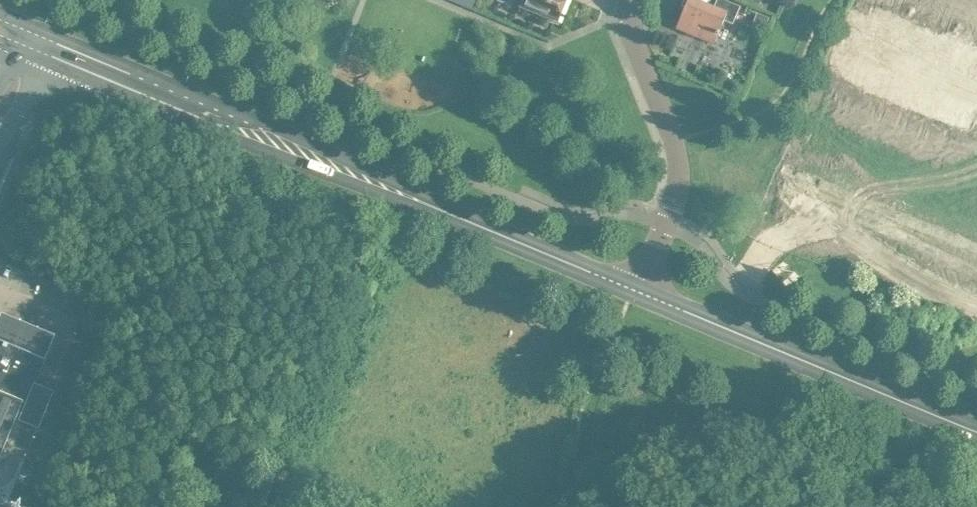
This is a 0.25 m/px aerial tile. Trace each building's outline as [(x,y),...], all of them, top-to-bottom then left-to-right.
[(461,5),(470,9),(474,0),(463,0),(461,5)] [(519,7),(556,22),(565,0),(522,0),(519,7)] [(713,44),(723,20),(732,24),(739,7),(723,0),(707,0),(704,6),(691,0),(686,0),(675,28),(713,44)] [(871,5),(880,8),(884,0),(873,0),(871,5)] [(880,8),(889,12),(894,0),(884,0),(880,8)] [(923,12),(918,24),(927,28),(932,16),(923,12)] [(756,13),(750,27),(761,32),(767,17),(756,13)] [(932,16),(927,28),(935,31),(940,19),(932,16)] [(965,43),(973,47),(976,38),(976,34),(970,31),(965,43)] [(840,79),(836,91),(844,95),(849,83),(840,79)] [(849,83),(844,95),(853,99),(858,87),(849,83)] [(887,99),(882,111),(891,114),(896,102),(887,99)] [(896,102),(891,114),(899,118),(904,106),(896,102)] [(934,118),(929,130),(937,134),(942,122),(934,118)] [(942,122),(937,134),(946,137),(951,125),(942,122)] [(968,142),(976,146),(976,136),(972,133),(968,142)] [(855,134),(839,174),(862,183),(879,144),(855,134)] [(0,313),(0,314),(0,398),(16,405),(12,418),(37,428),(51,392),(32,385),(52,333),(0,313)] [(0,398),(0,445),(12,418),(16,405),(0,398)]
